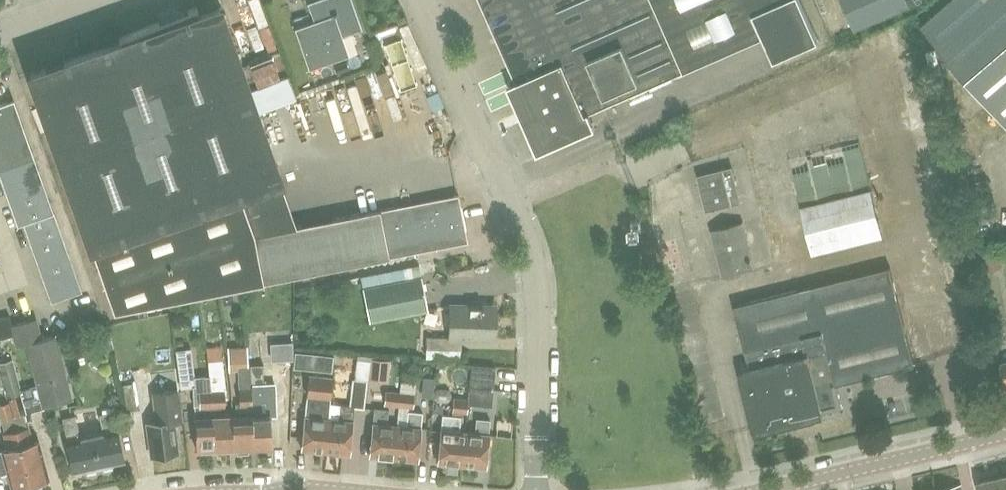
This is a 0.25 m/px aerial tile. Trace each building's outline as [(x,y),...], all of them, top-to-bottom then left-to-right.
[(360,27),(350,0),(315,0),(320,14),(312,17),(313,21),(295,28),(309,68),(348,54),(341,34),(360,27)] [(818,41),(800,0),(479,0),(513,77),(509,79),(511,84),(507,86),(537,155),(595,129),(589,114),(764,36),(774,60),(818,41)] [(854,29),(910,4),(908,0),(841,0),(854,29)] [(920,24),(1005,126),(1005,0),(948,0),(920,24)] [(195,249),(181,212),(279,178),(218,5),(199,12),(196,5),(118,36),(119,40),(30,71),(104,281),(195,249)] [(82,291),(13,98),(0,102),(0,175),(18,225),(24,222),(52,302),(82,291)] [(704,210),(739,201),(730,166),(696,175),(704,210)] [(812,252),(882,235),(870,188),(800,205),(812,252)] [(264,282),(467,241),(457,194),(254,235),(264,282)] [(722,275),(754,267),(742,221),(710,229),(722,275)] [(823,416),(822,412),(842,407),(836,383),(914,364),(889,266),(733,305),(750,373),(740,376),(754,433),(802,421),(823,416)] [(369,320),(428,309),(421,275),(362,286),(369,320)] [(492,338),(493,306),(453,304),(452,336),(426,335),(426,348),(461,349),(461,337),(492,338)] [(5,313),(0,314),(0,331),(9,329),(5,313)] [(45,406),(71,399),(53,335),(40,338),(34,318),(10,324),(16,346),(27,343),(45,406)] [(250,359),(250,340),(232,340),(231,359),(250,359)] [(196,386),(191,347),(176,349),(181,388),(196,386)] [(373,353),(373,376),(394,376),(394,353),(373,353)] [(333,371),(333,354),(313,354),(313,371),(333,371)] [(357,355),(355,377),(367,379),(369,356),(357,355)] [(223,356),(209,358),(210,375),(212,389),(224,388),(227,388),(223,356)] [(12,357),(0,360),(0,368),(8,397),(21,393),(12,357)] [(265,398),(275,397),(287,397),(286,369),(263,370),(263,362),(250,363),(254,445),(272,444),(271,412),(266,412),(266,402),(265,402),(265,398)] [(249,452),(249,446),(254,445),(250,363),(238,363),(240,401),(236,401),(237,414),(233,414),(234,446),(238,446),(238,452),(249,452)] [(468,398),(467,403),(489,405),(493,365),(471,363),(468,398)] [(302,447),(326,450),(329,417),(333,375),(309,373),(307,400),(306,400),(302,447)] [(140,408),(137,382),(122,384),(126,410),(140,408)] [(212,389),(215,447),(234,446),(233,414),(218,415),(217,405),(225,404),(224,388),(212,389)] [(196,415),(197,448),(215,447),(212,389),(200,390),(200,403),(196,403),(196,415)] [(398,405),(400,391),(386,390),(384,404),(398,405)] [(414,392),(400,391),(398,405),(413,407),(414,392)] [(30,480),(49,476),(39,439),(33,441),(29,425),(27,426),(24,413),(26,412),(21,393),(8,397),(9,401),(13,417),(16,428),(30,480)] [(175,434),(179,433),(177,418),(171,419),(168,393),(154,395),(158,420),(148,422),(153,454),(178,451),(175,434)] [(467,403),(468,398),(454,396),(452,411),(466,412),(467,403)] [(9,401),(0,404),(0,415),(1,419),(1,420),(13,417),(9,401)] [(350,452),(354,405),(341,403),(339,418),(329,417),(326,450),(350,452)] [(104,431),(92,433),(98,465),(101,464),(102,468),(113,466),(112,462),(124,459),(113,406),(103,408),(104,413),(100,414),(104,431)] [(370,454),(394,456),(397,424),(387,423),(388,408),(374,407),(370,454)] [(418,458),(422,411),(408,410),(407,424),(397,424),(394,456),(418,458)] [(96,465),(98,465),(92,433),(80,436),(75,413),(62,416),(67,438),(64,439),(67,452),(70,451),(74,470),(84,468),(85,472),(97,469),(96,465)] [(438,461),(461,463),(465,430),(460,430),(461,415),(442,414),(438,461)] [(486,465),(490,418),(476,417),(475,431),(465,430),(461,463),(486,465)] [(4,432),(8,448),(0,450),(0,472),(8,470),(12,485),(30,480),(16,428),(4,432)] [(1002,476),(978,482),(980,489),(1004,489),(1002,476)]
